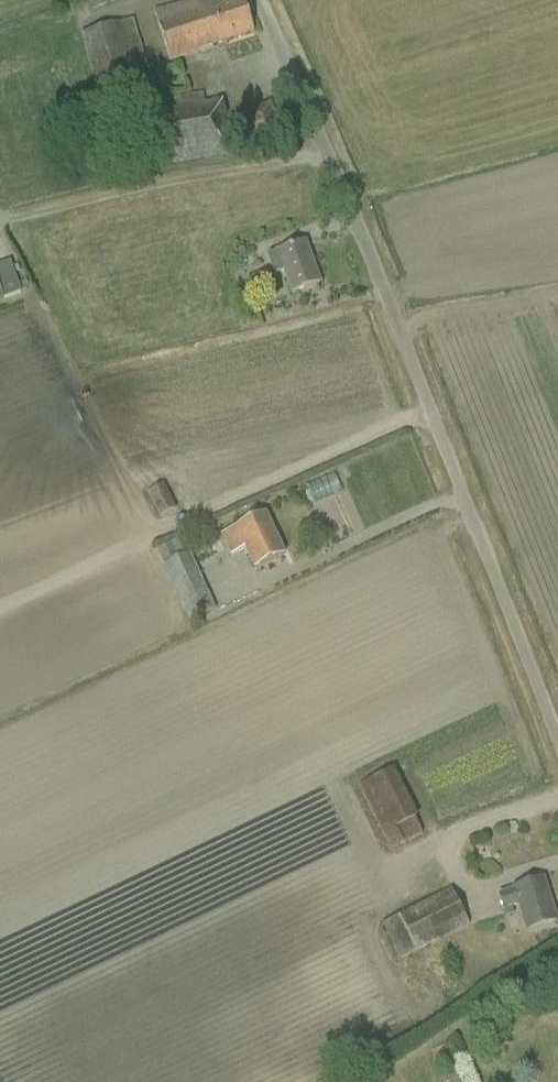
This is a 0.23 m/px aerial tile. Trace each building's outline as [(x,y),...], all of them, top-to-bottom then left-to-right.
[(91,11),(117,0),(87,0),(91,11)] [(233,41),(254,35),(243,0),(238,0),(218,7),(216,0),(199,0),(158,13),(173,61),(233,41)] [(79,37),(103,114),(148,100),(124,22),(79,37)] [(154,111),(162,167),(228,156),(222,101),(204,104),(203,94),(166,100),(168,109),(154,111)] [(258,157),(267,153),(287,145),(270,103),(250,111),(248,112),(253,122),(245,125),(258,157)] [(292,294),(298,291),(319,284),(305,243),(269,256),(275,276),(284,273),(292,294)] [(163,485),(147,494),(158,518),(175,510),(163,485)] [(254,570),(264,565),(284,556),(265,516),(245,525),(222,536),(232,556),(245,550),(254,570)] [(162,567),(188,623),(214,612),(189,555),(162,567)] [(423,834),(392,771),(358,787),(388,851),(423,834)] [(526,931),(535,929),(556,922),(543,880),(513,889),(514,892),(499,896),(506,917),(512,914),(511,910),(519,907),(526,931)] [(451,890),(381,925),(400,962),(469,925),(451,890)]
